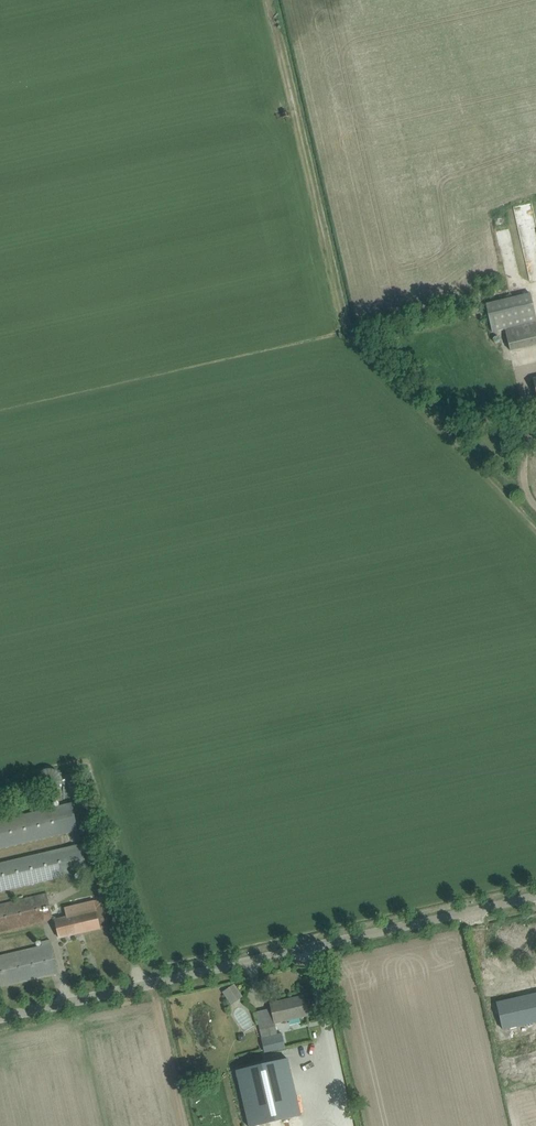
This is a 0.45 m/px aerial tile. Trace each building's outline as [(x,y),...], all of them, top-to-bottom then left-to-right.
[(492,332),(505,329),(510,350),(535,344),(535,316),(531,294),(486,304),(492,332)] [(37,780),(37,782),(37,783),(37,784),(37,785),(37,786),(38,787),(38,788),(39,789),(40,790),(40,791),(41,792),(42,792),(43,793),(45,794),(46,794),(47,795),(50,795),(51,795),(52,795),(54,794),(55,794),(57,793),(58,792),(59,791),(60,790),(61,789),(61,788),(62,787),(62,786),(63,785),(63,784),(63,783),(63,782),(63,781),(63,780),(63,778),(62,777),(62,776),(62,775),(61,774),(60,773),(59,772),(58,771),(57,770),(56,770),(55,769),(54,769),(52,769),(50,768),(49,768),(47,769),(44,770),(42,771),(41,771),(41,772),(40,773),(39,774),(38,775),(38,776),(37,777),(37,778),(37,779),(37,780)] [(36,812),(0,820),(0,848),(78,829),(72,804),(56,808),(54,800),(34,804),(36,812)] [(87,870),(82,845),(0,864),(0,891),(87,870)] [(47,893),(0,904),(0,932),(54,919),(47,893)] [(67,917),(66,917),(55,920),(60,938),(112,926),(105,899),(65,908),(67,917)] [(58,973),(51,944),(41,946),(0,956),(0,987),(58,973)] [(233,984),(223,990),(231,1003),(241,997),(233,984)] [(497,1002),(503,1030),(535,1022),(535,993),(497,1002)] [(270,1003),(274,1023),(307,1015),(303,996),(270,1003)] [(275,1025),(260,1029),(265,1052),(285,1048),(282,1033),(277,1034),(275,1025)] [(236,1071),(249,1125),(256,1125),(301,1115),(301,1114),(298,1115),(285,1060),(288,1059),(236,1071)]
